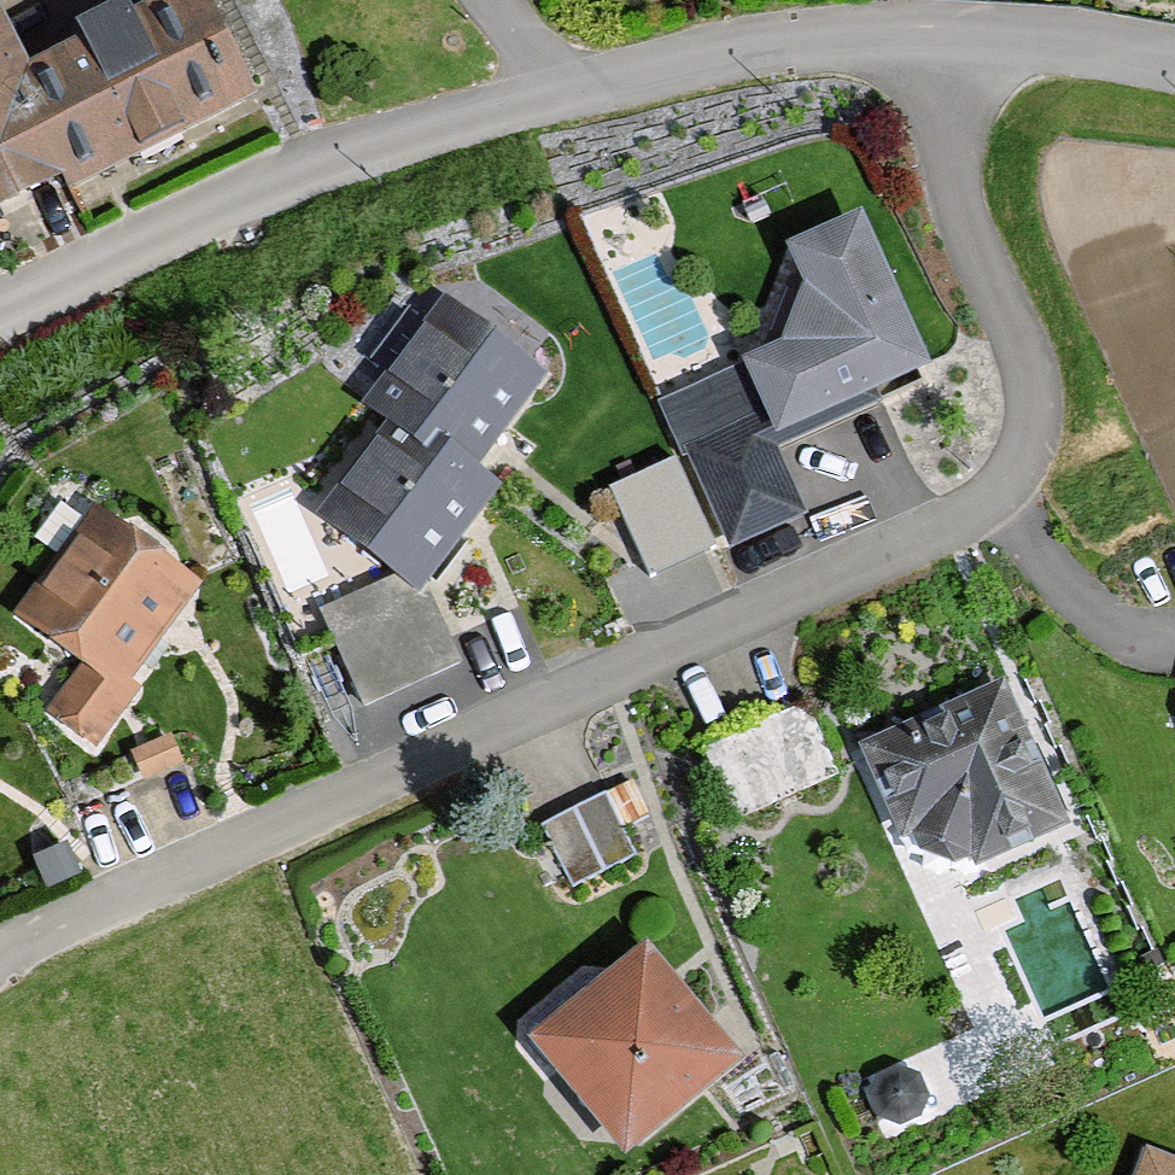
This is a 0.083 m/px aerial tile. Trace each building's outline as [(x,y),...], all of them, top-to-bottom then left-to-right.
[(241,99),(194,0),(162,0),(15,70),(69,180),(241,99)] [(69,180),(15,70),(0,38),(0,214),(69,180)] [(721,554),(803,516),(773,451),(927,381),(850,212),(770,248),(789,289),(771,343),(729,362),(754,417),(674,453),(721,554)] [(448,289),(372,413),(498,490),(575,369),(448,289)] [(498,490),(372,413),(311,510),(437,588),(498,490)] [(74,503),(5,613),(61,673),(31,721),(100,764),(210,588),(74,503)] [(482,705),(448,625),(354,665),(389,745),(482,705)] [(993,677),(847,734),(905,879),(1050,821),(993,677)] [(843,807),(809,737),(714,782),(747,852),(843,807)] [(580,869),(638,837),(605,779),(548,812),(580,869)] [(628,940),(509,1032),(607,1160),(726,1068),(628,940)] [(1138,1155),(1130,1174),(1174,1174),(1174,1169),(1138,1155)]
